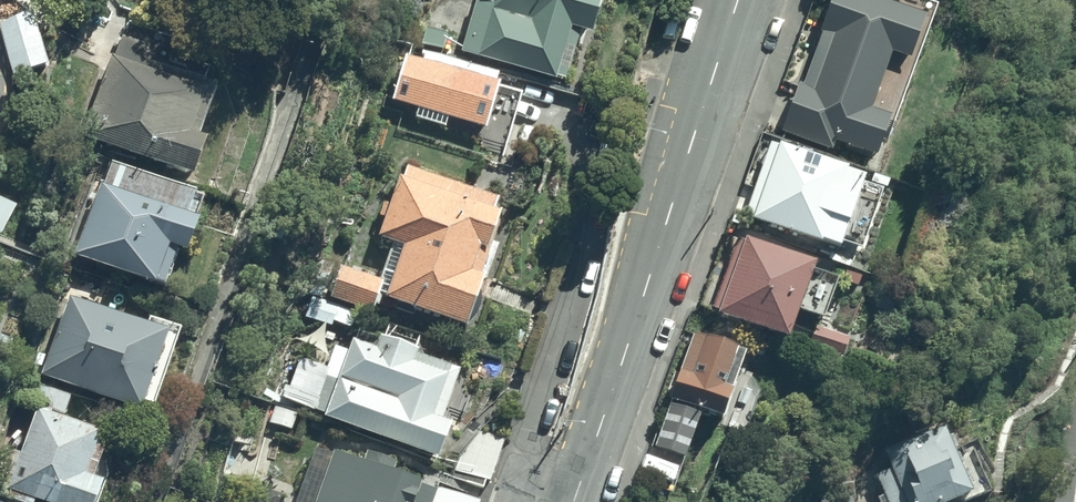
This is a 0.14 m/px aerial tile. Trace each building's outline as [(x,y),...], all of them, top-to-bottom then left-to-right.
[(482,3),(478,1),(462,57),(567,87),(582,35),(594,38),(604,1),(602,0),(483,0),(482,3)] [(865,0),(834,0),(819,39),(823,40),(803,89),(799,88),(780,135),(832,155),(836,147),(877,164),(893,125),(871,116),(893,60),(910,67),(927,24),(865,0)] [(0,30),(0,38),(15,90),(56,78),(39,18),(0,30)] [(156,53),(123,39),(79,143),(194,191),(209,155),(199,151),(222,96),(151,66),(156,53)] [(425,57),(421,69),(406,64),(392,107),(417,115),(414,124),(446,133),(448,125),(487,137),(501,94),(494,92),(498,80),(425,57)] [(885,197),(863,189),(865,183),(779,152),(779,154),(770,151),(745,220),(754,223),(752,227),(837,258),(840,251),(862,259),(885,197)] [(203,205),(109,169),(73,263),(163,298),(177,263),(186,267),(200,233),(193,230),(203,205)] [(379,220),(385,222),(378,244),(392,248),(379,285),(327,268),(317,302),(371,319),(378,297),(387,301),(386,306),(466,333),(503,219),(492,215),(497,202),(407,173),(403,185),(398,183),(390,209),(383,207),(379,220)] [(17,219),(0,209),(0,247),(1,247),(17,219)] [(838,287),(815,278),(817,273),(736,244),(712,314),(720,316),(717,324),(790,350),(801,319),(821,327),(838,287)] [(358,318),(311,301),(304,320),(332,330),(333,326),(353,333),(358,318)] [(181,337),(149,325),(146,331),(70,302),(40,381),(144,421),(147,412),(153,414),(181,337)] [(852,344),(817,329),(808,351),(843,366),(852,344)] [(353,344),(348,356),(334,351),(311,413),(325,419),(323,423),(439,466),(453,430),(434,424),(453,372),(418,359),(422,347),(386,334),(383,342),(360,333),(356,345),(353,344)] [(751,359),(694,340),(670,409),(727,429),(751,359)] [(10,501),(102,501),(116,467),(102,462),(109,443),(37,414),(20,458),(0,449),(0,498),(10,501)] [(948,431),(882,453),(891,477),(876,482),(884,501),(975,501),(948,431)] [(316,451),(297,501),(434,501),(435,499),(391,484),(396,469),(367,459),(363,471),(316,451)]
